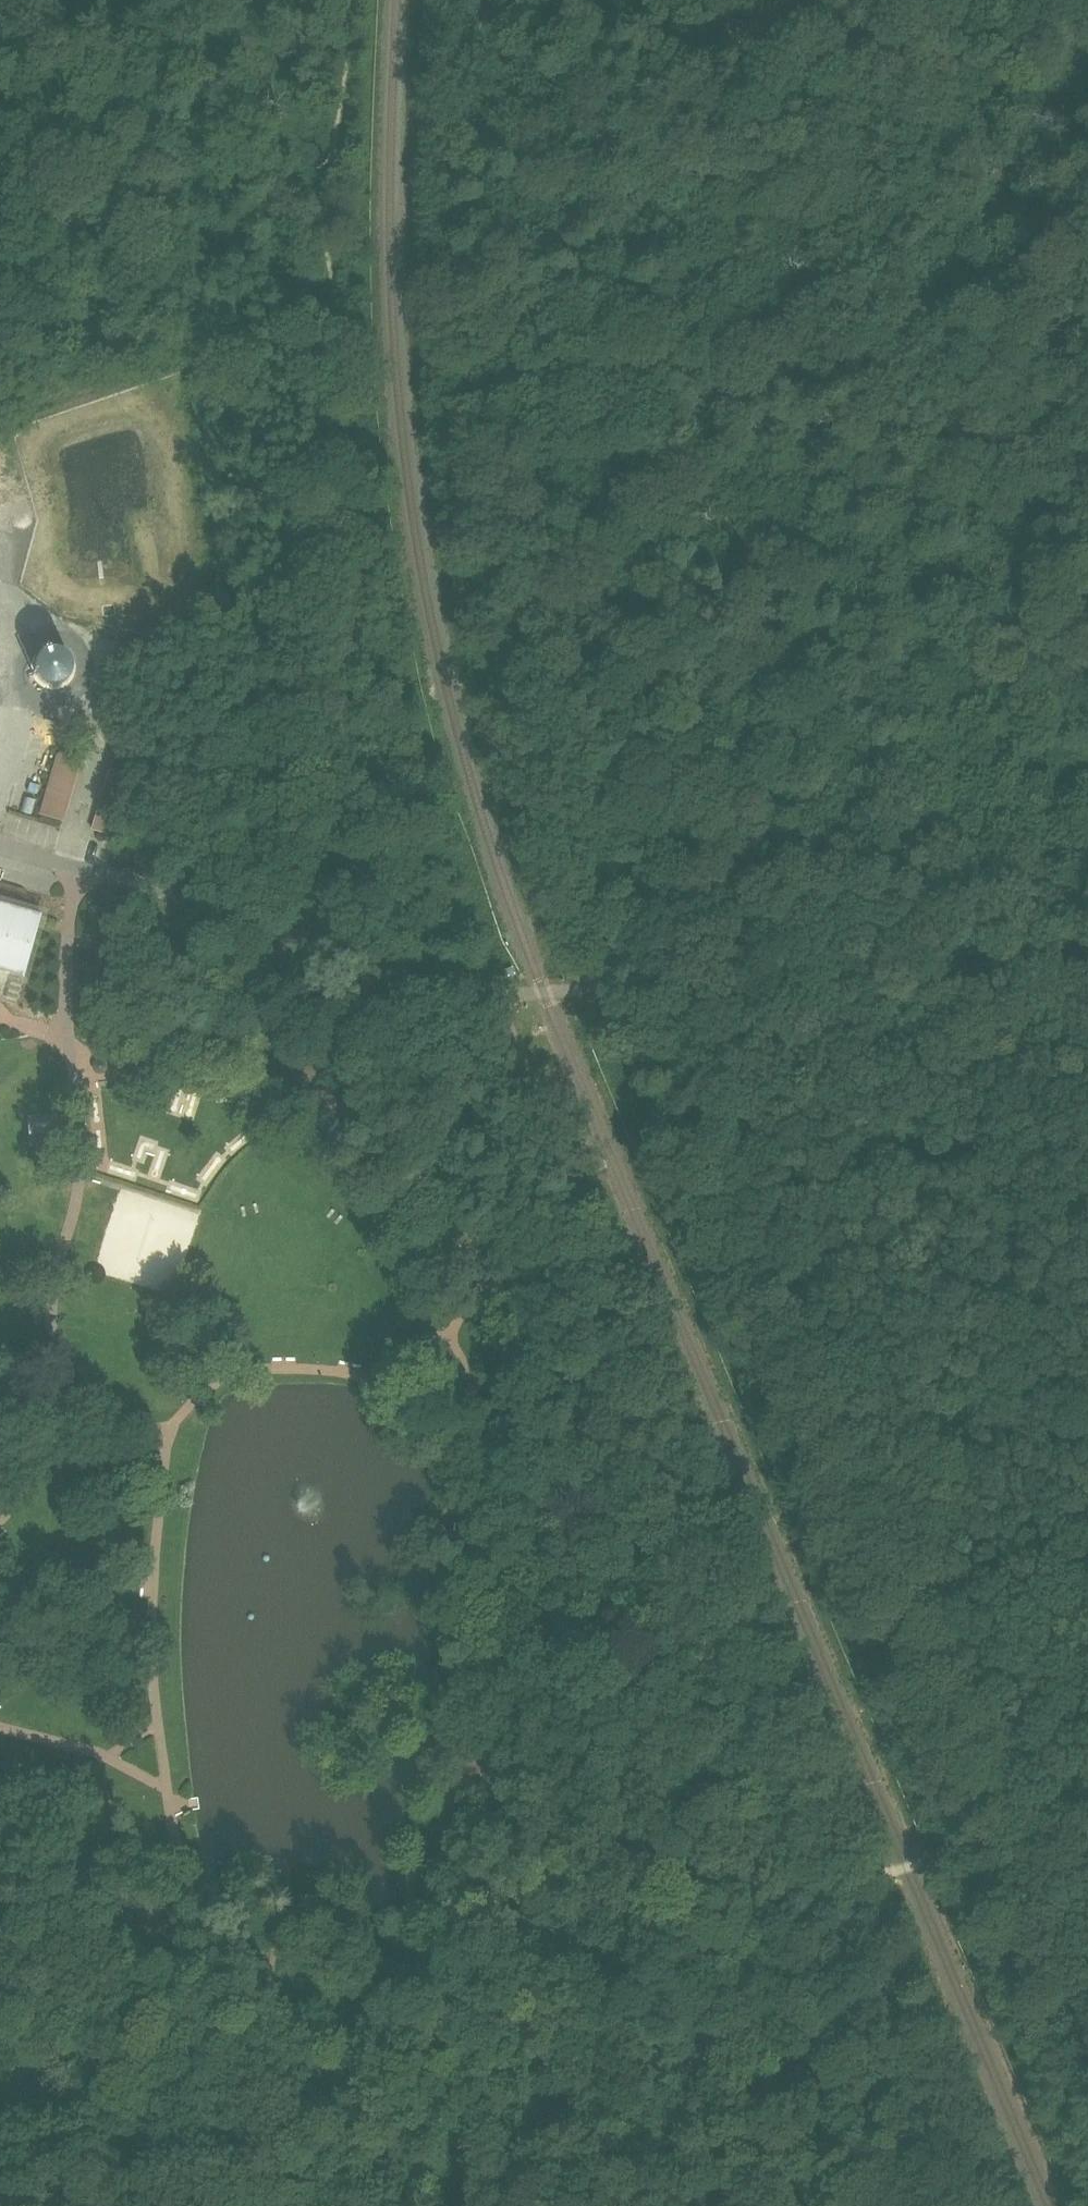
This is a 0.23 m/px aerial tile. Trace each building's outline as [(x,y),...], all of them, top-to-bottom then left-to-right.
[(4,982),(24,988),(46,913),(0,900),(0,981),(4,982)]
